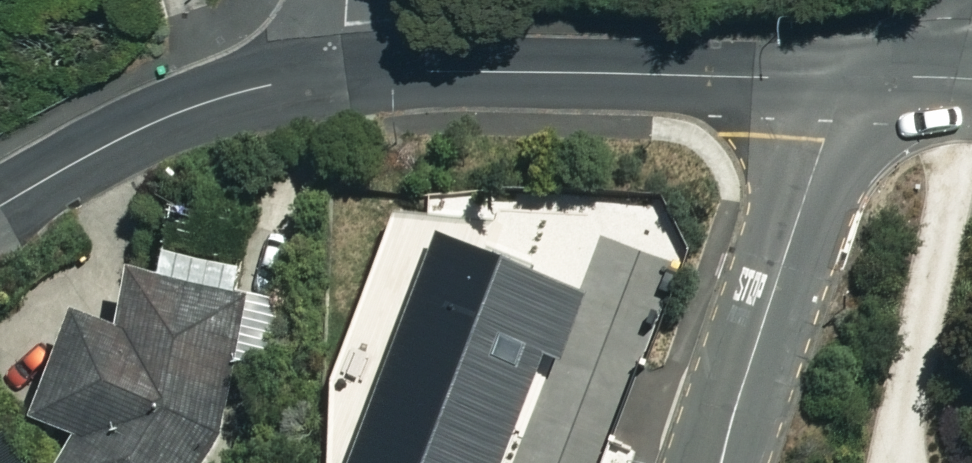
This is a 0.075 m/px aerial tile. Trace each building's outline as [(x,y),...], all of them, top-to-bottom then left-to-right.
[(455,254),(372,462),(511,462),(548,369),(564,375),(591,307),(455,254)] [(151,285),(123,347),(91,333),(44,437),(86,456),(82,462),(209,462),(244,387),(230,381),(255,325),(240,318),(252,292),(183,260),(168,293),(151,285)]
